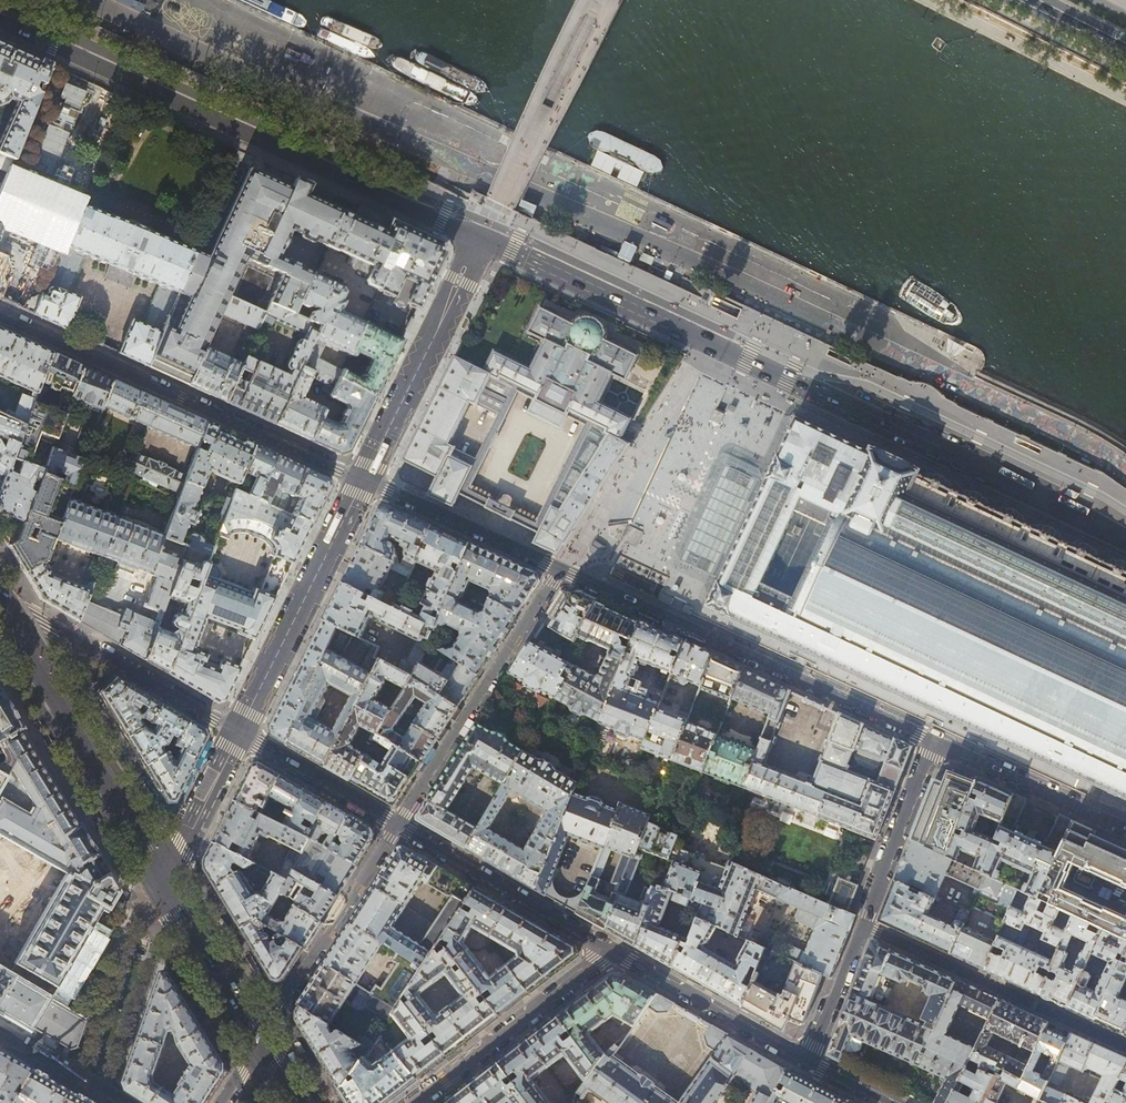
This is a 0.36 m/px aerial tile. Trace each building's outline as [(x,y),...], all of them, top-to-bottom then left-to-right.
[(4,104),(8,99),(16,103),(0,139),(0,154),(13,159),(39,94),(35,92),(33,87),(36,82),(43,85),(51,65),(7,44),(0,41),(0,105),(4,104)] [(47,116),(29,167),(53,175),(83,89),(62,81),(57,96),(61,98),(54,118),(47,116)] [(54,116),(61,99),(57,97),(50,115),(54,116)] [(593,148),(585,164),(641,190),(649,174),(655,175),(662,172),(664,169),(661,161),(655,156),(604,133),(597,132),(590,134),(589,139),(591,146),(593,148)] [(12,224),(11,225),(14,226),(14,225),(25,230),(51,241),(61,245),(66,246),(82,206),(68,200),(68,199),(59,195),(24,181),(23,182),(7,175),(13,160),(13,159),(0,154),(0,220),(12,224)] [(296,177),(291,189),(279,183),(252,170),(248,168),(233,201),(229,200),(206,250),(204,249),(202,254),(195,251),(148,367),(167,375),(188,385),(204,348),(211,334),(214,325),(220,313),(228,296),(246,257),(283,274),(270,303),(293,313),(298,303),(312,273),(302,268),(301,266),(301,265),(291,260),(290,261),(288,261),(288,262),(280,258),(292,231),(301,235),(300,236),(301,237),(300,238),(301,238),(301,239),(311,243),(312,243),(313,242),(314,243),(315,241),(325,246),(342,210),(331,205),(335,194),(324,189),(296,177)] [(352,215),(342,210),(325,246),(336,251),(337,250),(350,256),(348,260),(353,262),(356,263),(356,264),(366,268),(366,269),(371,271),(366,280),(368,284),(378,289),(377,290),(378,290),(379,291),(390,296),(388,300),(392,302),(391,303),(395,305),(395,304),(400,307),(403,309),(403,307),(408,309),(409,305),(417,308),(428,287),(444,255),(445,253),(440,242),(413,230),(393,221),(373,212),(357,204),(352,215)] [(109,216),(82,206),(66,246),(61,245),(45,286),(52,289),(50,289),(49,290),(48,292),(49,294),(48,295),(42,292),(33,314),(57,325),(67,329),(78,301),(80,299),(68,294),(84,254),(92,258),(109,265),(104,277),(129,287),(133,275),(151,282),(159,285),(143,324),(132,320),(119,353),(148,367),(195,251),(168,240),(109,215),(109,216)] [(315,376),(314,378),(333,387),(337,379),(373,397),(388,367),(401,340),(364,322),(365,322),(364,322),(363,321),(363,322),(340,310),(344,303),(345,302),(343,301),(341,300),(343,295),(344,295),(345,293),(344,293),(342,288),(343,287),(341,286),(313,274),(312,273),(298,303),(312,310),(308,320),(315,323),(320,325),(317,331),(301,366),(312,370),(312,372),(312,373),(314,374),(315,376)] [(259,325),(265,312),(228,296),(220,313),(245,324),(232,353),(240,357),(237,362),(204,348),(188,385),(207,393),(225,402),(245,357),(259,325)] [(297,329),(305,333),(302,340),(300,340),(298,340),(297,341),(287,363),(287,365),(287,366),(288,368),(289,369),(287,375),(245,357),(225,402),(251,414),(274,424),(301,366),(317,331),(312,329),(315,323),(308,320),(293,313),(270,303),(265,312),(259,325),(267,329),(270,324),(271,324),(273,319),(281,322),(281,324),(296,330),(297,329)] [(546,341),(531,370),(495,352),(485,372),(455,357),(452,364),(430,408),(404,460),(437,477),(429,494),(430,495),(429,495),(453,506),(459,494),(491,510),(491,511),(493,512),(498,514),(506,518),(506,517),(539,533),(534,543),(557,554),(564,544),(565,545),(574,531),(573,532),(594,498),(596,495),(620,457),(621,458),(629,445),(628,444),(621,439),(631,419),(598,403),(612,374),(625,381),(638,356),(605,340),(606,334),(606,332),(604,327),(603,325),(601,322),(599,320),(595,318),(591,317),(588,316),(584,317),(582,317),(578,319),(576,320),(573,324),(541,308),(529,333),(546,341)] [(0,329),(0,377),(31,391),(36,393),(41,381),(52,352),(23,339),(5,331),(0,329)] [(94,372),(83,366),(70,398),(81,402),(79,408),(88,411),(74,447),(86,452),(103,406),(112,380),(94,372)] [(312,370),(301,366),(274,424),(290,431),(324,447),(339,454),(347,451),(357,430),(360,424),(373,397),(337,379),(333,387),(332,389),(329,388),(327,394),(329,395),(330,397),(342,403),(346,408),(341,418),(339,417),(334,420),(333,423),(321,417),(321,415),(324,416),(326,411),(324,410),(323,409),(301,398),(310,377),(314,379),(314,378),(315,376),(314,374),(312,373),(312,372),(312,370)] [(112,380),(103,406),(196,448),(199,441),(205,423),(206,422),(183,412),(174,408),(143,394),(112,380)] [(32,404),(36,393),(31,391),(29,397),(22,395),(14,414),(6,410),(4,415),(24,425),(32,404)] [(696,408),(682,437),(678,435),(676,440),(680,442),(673,457),(663,453),(624,532),(620,541),(623,542),(628,542),(632,541),(635,539),(637,537),(654,504),(652,503),(666,472),(691,484),(709,493),(717,474),(737,431),(747,411),(737,406),(729,402),(726,409),(721,420),(715,417),(713,416),(696,408)] [(53,442),(63,416),(32,404),(24,425),(22,430),(53,442)] [(0,438),(17,444),(22,430),(24,425),(4,415),(0,413),(0,438)] [(870,447),(869,451),(840,437),(795,416),(783,442),(763,486),(726,468),(704,514),(683,560),(720,577),(710,598),(706,607),(947,717),(1079,777),(1089,782),(1125,799),(1125,571),(1108,562),(1108,561),(1098,556),(1097,558),(1071,545),(1072,543),(1069,542),(1068,544),(1035,528),(1035,526),(1025,521),(1024,523),(998,511),(999,509),(988,504),(987,506),(962,494),(962,492),(952,487),(951,489),(925,477),(926,475),(921,472),(921,471),(916,469),(916,468),(906,463),(905,465),(902,463),(902,464),(901,464),(901,465),(900,464),(899,465),(894,463),(889,460),(889,459),(889,458),(888,458),(889,457),(886,456),(887,454),(881,451),(876,449),(876,450),(870,447)] [(205,423),(199,441),(207,445),(204,453),(196,449),(186,476),(183,481),(199,487),(200,487),(208,469),(213,472),(213,473),(215,474),(237,483),(252,445),(229,434),(205,423)] [(12,458),(17,444),(0,438),(0,468),(12,458)] [(252,444),(252,445),(237,483),(235,490),(257,500),(277,455),(261,448),(252,444)] [(52,447),(43,470),(42,474),(52,478),(54,471),(65,475),(63,482),(73,485),(83,459),(52,447)] [(177,498),(183,481),(186,476),(132,452),(124,475),(131,478),(138,481),(140,476),(142,477),(166,487),(165,487),(167,488),(165,493),(177,498)] [(290,461),(277,455),(257,500),(284,512),(304,468),(290,461)] [(43,470),(12,458),(0,468),(0,473),(4,477),(0,488),(0,512),(16,518),(13,526),(0,533),(8,546),(17,540),(42,474),(43,470)] [(304,468),(284,512),(311,524),(320,506),(329,488),(329,486),(327,478),(317,473),(304,468)] [(52,478),(42,474),(17,540),(8,546),(15,558),(25,573),(33,568),(34,567),(35,566),(36,566),(36,565),(38,565),(39,564),(40,564),(41,564),(42,563),(43,563),(45,561),(46,562),(49,552),(54,539),(69,499),(74,486),(73,485),(63,482),(52,478)] [(201,487),(200,487),(199,487),(183,481),(177,498),(163,536),(162,537),(186,546),(211,554),(218,535),(233,495),(230,494),(228,498),(226,497),(218,518),(213,516),(203,541),(199,536),(194,534),(188,535),(187,537),(182,536),(187,523),(192,524),(194,525),(194,523),(193,523),(198,512),(199,510),(197,510),(193,508),(200,489),(200,490),(201,487)] [(235,490),(233,495),(218,535),(227,539),(230,535),(232,532),(236,530),(239,529),(246,529),(254,532),(262,535),(269,515),(290,524),(290,525),(283,543),(281,547),(269,543),(271,547),(271,549),(271,553),(270,555),(273,556),(272,557),(273,557),(259,591),(255,590),(255,589),(253,588),(253,590),(252,592),(218,580),(221,573),(217,566),(208,562),(166,673),(177,679),(190,687),(216,702),(224,700),(239,668),(192,650),(205,617),(238,630),(238,631),(237,631),(237,633),(254,639),(284,577),(311,524),(284,512),(257,500),(235,490)] [(83,505),(69,499),(54,539),(62,542),(67,543),(69,544),(87,551),(102,557),(117,518),(111,515),(107,514),(101,512),(101,511),(83,504),(83,505)] [(372,525),(361,546),(400,565),(396,548),(395,548),(396,547),(395,545),(394,540),(404,544),(403,546),(404,548),(409,550),(402,566),(412,571),(416,563),(433,527),(411,516),(406,514),(388,506),(380,509),(372,525)] [(163,536),(149,530),(149,529),(131,522),(130,523),(117,518),(102,557),(116,562),(116,563),(116,564),(112,572),(113,573),(115,576),(121,578),(128,580),(129,580),(130,579),(134,570),(134,571),(135,570),(149,575),(149,574),(156,577),(145,605),(149,607),(147,613),(159,617),(167,597),(181,560),(182,556),(186,546),(162,537),(163,536)] [(450,535),(433,527),(416,563),(437,572),(422,604),(427,606),(424,614),(438,621),(449,596),(471,544),(450,535)] [(591,542),(591,553),(602,554),(603,543),(591,542)] [(503,559),(471,544),(449,596),(456,600),(457,599),(463,598),(470,581),(490,590),(492,596),(491,600),(504,607),(518,615),(524,605),(539,582),(537,574),(529,571),(503,559)] [(211,554),(186,546),(182,556),(191,559),(196,558),(204,561),(199,563),(198,566),(181,560),(167,597),(183,603),(179,614),(177,613),(173,615),(170,623),(172,626),(173,627),(171,632),(156,627),(143,660),(152,665),(166,673),(208,562),(211,554)] [(400,565),(361,546),(352,566),(343,583),(395,609),(397,604),(401,596),(387,589),(387,590),(387,591),(386,593),(380,590),(382,587),(388,575),(387,575),(391,569),(409,578),(412,571),(402,566),(400,565)] [(86,601),(92,583),(91,583),(89,583),(86,584),(82,586),(49,574),(49,570),(48,567),(49,563),(51,563),(54,555),(54,554),(53,553),(49,552),(46,562),(45,561),(43,563),(42,563),(41,564),(40,564),(39,564),(38,565),(36,565),(36,566),(35,566),(34,567),(33,568),(25,573),(31,583),(41,600),(52,606),(78,621),(86,601)] [(395,609),(343,583),(333,602),(324,621),(338,628),(352,634),(361,638),(371,618),(374,620),(376,617),(378,619),(382,619),(382,621),(383,623),(385,625),(417,640),(407,658),(401,658),(401,659),(396,669),(414,678),(420,663),(421,660),(426,649),(423,647),(422,640),(424,639),(424,638),(430,641),(433,632),(438,621),(424,614),(421,617),(414,614),(415,612),(405,607),(405,608),(397,604),(395,609)] [(559,613),(569,598),(564,594),(543,625),(549,628),(559,613)] [(578,635),(596,602),(580,594),(576,596),(569,598),(559,613),(549,628),(575,643),(578,635)] [(459,604),(457,599),(456,600),(449,596),(438,621),(433,632),(441,630),(442,628),(447,626),(460,632),(461,636),(454,647),(448,649),(445,647),(438,650),(443,653),(455,661),(477,676),(500,642),(518,615),(504,607),(491,600),(487,608),(486,608),(485,612),(480,613),(459,604)] [(86,601),(78,621),(98,633),(143,660),(156,627),(158,622),(126,609),(125,609),(124,610),(122,616),(86,601)] [(612,650),(607,660),(602,657),(597,666),(603,669),(600,675),(596,677),(569,663),(568,663),(560,677),(564,680),(554,697),(567,704),(571,710),(580,715),(586,715),(601,722),(620,672),(639,622),(631,618),(616,611),(596,602),(578,635),(591,642),(591,641),(612,650)] [(338,628),(324,621),(291,688),(271,728),(273,736),(289,745),(302,712),(312,687),(308,689),(308,690),(306,686),(308,682),(310,683),(313,676),(314,676),(316,671),(319,672),(338,628)] [(661,631),(639,622),(620,672),(634,678),(639,665),(638,664),(638,662),(639,661),(672,673),(672,672),(684,642),(661,631)] [(352,634),(338,628),(319,672),(312,687),(302,712),(313,718),(331,684),(353,697),(335,731),(342,735),(350,720),(381,661),(375,658),(380,647),(374,644),(373,644),(362,668),(340,656),(352,634)] [(560,677),(568,663),(565,661),(529,642),(525,648),(509,673),(524,681),(527,686),(535,691),(540,690),(554,697),(564,680),(560,677)] [(699,649),(684,642),(672,672),(687,678),(689,678),(690,676),(703,682),(713,656),(699,649)] [(432,670),(443,653),(438,650),(428,644),(428,643),(426,649),(421,660),(420,663),(414,678),(414,679),(417,681),(432,691),(438,695),(458,707),(465,697),(467,698),(471,692),(480,678),(477,676),(455,661),(444,678),(432,670)] [(724,661),(713,656),(703,682),(700,689),(731,701),(731,700),(743,669),(724,661)] [(396,669),(381,661),(350,720),(361,726),(379,736),(380,735),(383,729),(394,712),(394,711),(375,701),(387,680),(407,690),(410,685),(414,679),(414,678),(396,669)] [(759,676),(743,669),(731,700),(770,715),(781,687),(759,676)] [(634,678),(620,672),(601,722),(600,723),(602,723),(601,724),(603,725),(603,724),(612,728),(613,729),(616,733),(619,735),(619,734),(624,736),(627,738),(631,736),(633,737),(633,736),(642,740),(645,742),(658,709),(660,703),(625,690),(630,677),(633,678),(634,678)] [(97,692),(113,676),(109,673),(106,677),(103,675),(89,690),(102,711),(107,708),(97,692)] [(133,688),(113,676),(97,692),(107,708),(109,712),(125,737),(147,723),(158,703),(133,688)] [(414,687),(410,685),(407,690),(394,711),(394,712),(402,718),(405,713),(409,715),(411,713),(413,705),(411,704),(415,698),(427,705),(414,726),(437,740),(447,724),(458,707),(438,695),(436,697),(435,696),(432,695),(430,695),(428,696),(432,691),(417,681),(414,687)] [(790,691),(781,687),(770,715),(769,719),(768,723),(768,724),(775,726),(777,722),(778,722),(790,691)] [(5,777),(8,779),(11,779),(0,798),(0,800),(1,801),(0,802),(0,831),(40,854),(36,860),(52,869),(56,863),(63,868),(63,867),(71,871),(52,904),(46,900),(37,916),(43,920),(18,962),(35,971),(26,987),(11,978),(12,977),(0,970),(0,1010),(30,1028),(30,1027),(41,1033),(70,1050),(76,1048),(85,1022),(46,999),(46,998),(48,994),(50,996),(54,988),(52,986),(54,983),(55,983),(57,979),(61,981),(68,969),(65,967),(100,905),(106,909),(112,899),(116,891),(111,883),(105,874),(104,875),(103,873),(102,873),(94,860),(94,859),(93,857),(97,854),(96,851),(95,852),(80,827),(81,827),(79,824),(77,825),(20,730),(22,729),(3,697),(0,692),(0,785),(5,777)] [(173,743),(188,720),(175,712),(158,703),(147,723),(125,737),(133,750),(142,766),(162,753),(159,748),(164,744),(167,739),(173,743)] [(658,709),(645,742),(642,749),(672,761),(687,722),(688,721),(658,709)] [(313,718),(302,712),(289,745),(305,754),(326,767),(342,735),(335,731),(313,718)] [(395,730),(402,718),(394,712),(383,729),(387,732),(383,738),(423,763),(430,752),(437,740),(414,726),(407,738),(404,738),(395,733),(395,730)] [(776,727),(775,726),(768,724),(758,750),(743,789),(803,811),(803,815),(803,816),(804,818),(804,819),(810,822),(812,823),(812,822),(814,821),(816,820),(818,817),(850,829),(849,830),(851,830),(876,839),(894,791),(902,772),(912,747),(893,738),(839,714),(829,739),(829,740),(828,741),(829,742),(821,761),(820,763),(812,784),(807,782),(807,781),(806,780),(805,782),(762,765),(771,742),(770,742),(776,727)] [(188,772),(205,737),(203,729),(188,720),(173,743),(171,747),(162,753),(142,766),(147,773),(152,781),(164,802),(173,802),(188,772)] [(361,726),(350,720),(342,735),(326,767),(339,774),(352,781),(367,756),(350,746),(361,726)] [(699,727),(687,722),(672,761),(703,773),(718,735),(706,730),(707,728),(700,725),(699,727)] [(440,782),(417,818),(418,820),(437,832),(438,832),(467,849),(479,829),(449,810),(474,767),(504,785),(523,751),(509,742),(507,738),(497,732),(492,733),(477,724),(472,731),(440,782)] [(383,738),(380,735),(379,736),(376,741),(393,752),(384,766),(377,762),(378,760),(380,761),(386,751),(375,743),(367,756),(352,781),(372,794),(388,803),(395,807),(409,784),(423,763),(383,738)] [(758,750),(718,735),(703,773),(743,789),(758,750)] [(544,759),(538,760),(523,751),(504,785),(479,829),(467,849),(499,868),(535,890),(573,793),(577,783),(556,770),(552,765),(551,764),(550,764),(545,761),(545,760),(544,759)] [(242,786),(235,801),(263,815),(271,797),(270,797),(282,775),(270,768),(261,763),(253,765),(244,782),(242,786)] [(921,814),(911,841),(945,857),(976,782),(957,775),(948,771),(943,785),(934,781),(921,814)] [(152,781),(147,773),(141,777),(158,805),(164,802),(152,781)] [(305,789),(282,775),(270,797),(271,797),(263,815),(279,823),(281,818),(280,816),(273,812),(279,802),(289,808),(286,813),(289,815),(283,825),(307,837),(312,830),(304,825),(307,819),(315,824),(328,802),(305,789)] [(978,778),(976,782),(945,857),(956,862),(961,849),(963,851),(977,858),(972,870),(980,874),(994,839),(973,831),(979,815),(994,821),(992,825),(993,827),(998,830),(1014,794),(995,786),(978,778)] [(586,798),(573,793),(535,890),(548,897),(557,902),(577,914),(587,888),(586,887),(583,892),(581,894),(577,897),(572,898),(570,898),(567,898),(561,895),(558,893),(557,891),(555,888),(554,886),(554,880),(554,878),(554,877),(552,877),(565,844),(570,846),(570,847),(571,847),(572,847),(593,855),(592,855),(594,856),(595,856),(599,858),(592,876),(600,879),(612,850),(624,855),(635,859),(648,823),(649,823),(651,817),(620,804),(617,811),(605,806),(603,801),(600,800),(595,798),(595,797),(592,796),(586,798)] [(1014,794),(998,830),(994,839),(980,874),(994,880),(1002,861),(1031,875),(1023,893),(1030,896),(1031,897),(1033,892),(1039,894),(1073,821),(1060,815),(1048,841),(1045,839),(1043,845),(1015,833),(1017,827),(1014,826),(1026,800),(1014,794)] [(279,823),(263,815),(235,801),(228,814),(225,821),(214,843),(255,863),(257,863),(257,862),(252,860),(252,859),(251,858),(251,857),(262,835),(263,834),(265,834),(264,835),(270,837),(292,848),(279,873),(275,871),(274,872),(275,873),(288,880),(294,870),(312,840),(307,837),(283,825),(279,823)] [(340,809),(328,802),(315,824),(312,830),(307,837),(312,840),(330,850),(334,843),(339,835),(351,815),(340,809)] [(351,815),(339,835),(343,838),(343,839),(342,840),(340,844),(344,846),(343,848),(334,843),(330,850),(357,866),(367,850),(374,840),(370,827),(361,821),(351,815)] [(1061,911),(1074,917),(1102,930),(1113,935),(1120,938),(1122,940),(1125,934),(1125,913),(1117,909),(1120,902),(1114,900),(1111,906),(1064,885),(1075,862),(1125,886),(1125,845),(1119,842),(1082,825),(1073,821),(1039,894),(1037,900),(1061,911)] [(678,837),(649,823),(648,823),(635,859),(624,855),(612,884),(609,892),(620,896),(606,931),(615,936),(618,937),(635,947),(659,887),(665,872),(661,871),(658,872),(653,885),(655,887),(653,891),(646,888),(640,902),(626,897),(640,861),(642,859),(643,856),(642,855),(641,854),(642,850),(650,853),(648,857),(667,865),(678,838),(678,837)] [(678,838),(667,865),(665,872),(659,887),(674,892),(691,899),(690,900),(692,901),(693,900),(697,902),(695,907),(701,910),(698,917),(699,918),(717,927),(738,937),(756,890),(761,876),(731,863),(730,863),(727,869),(708,861),(707,859),(706,859),(682,849),(685,841),(678,838)] [(357,866),(330,850),(312,840),(294,870),(338,896),(348,881),(349,879),(357,866)] [(956,862),(945,857),(911,841),(903,861),(901,866),(895,881),(911,888),(912,885),(923,890),(921,893),(935,899),(936,896),(937,896),(947,874),(975,887),(973,893),(977,895),(977,894),(1009,910),(1010,906),(1017,890),(994,880),(980,874),(972,870),(956,862)] [(247,868),(255,863),(214,843),(208,855),(205,861),(205,870),(217,888),(237,874),(234,869),(235,867),(235,865),(238,864),(247,868)] [(403,846),(400,846),(398,848),(387,865),(363,904),(351,923),(383,942),(397,952),(423,968),(439,944),(445,934),(476,888),(459,878),(417,854),(404,847),(403,846)] [(723,866),(730,852),(717,846),(710,859),(723,866)] [(39,882),(0,859),(0,908),(2,909),(8,899),(2,896),(5,891),(27,904),(39,882)] [(330,909),(338,896),(294,870),(288,880),(279,897),(295,906),(322,922),(330,909)] [(257,894),(243,871),(237,874),(217,888),(230,909),(242,930),(258,919),(264,923),(269,914),(279,897),(288,880),(275,873),(264,893),(262,892),(259,892),(258,893),(257,894)] [(600,879),(592,876),(587,888),(577,914),(589,921),(606,931),(620,896),(609,892),(612,884),(600,879)] [(761,876),(756,890),(798,909),(795,917),(796,919),(796,921),(814,930),(809,940),(804,952),(786,944),(784,946),(782,946),(778,954),(823,975),(831,978),(841,952),(842,948),(849,931),(856,915),(847,912),(828,905),(761,876)] [(829,900),(828,905),(847,912),(858,885),(841,880),(841,879),(839,878),(837,882),(830,901),(829,900)] [(921,893),(911,888),(895,881),(888,900),(879,921),(880,921),(895,928),(920,940),(939,949),(950,954),(963,926),(970,910),(961,907),(952,926),(929,915),(935,901),(938,902),(940,897),(937,896),(936,896),(935,899),(921,893)] [(674,892),(659,887),(635,947),(650,956),(672,968),(680,948),(682,942),(684,938),(683,937),(660,927),(674,892)] [(492,897),(476,888),(445,934),(439,944),(442,946),(447,939),(452,943),(450,945),(444,947),(447,949),(455,960),(469,949),(464,942),(473,927),(491,938),(509,907),(492,897)] [(1031,897),(1030,896),(1023,912),(1010,906),(1009,910),(996,942),(985,970),(1010,981),(1039,995),(1054,961),(1032,951),(1033,948),(1032,945),(1028,943),(1026,948),(1023,947),(1032,928),(1045,934),(1040,944),(1041,949),(1056,956),(1067,932),(1054,926),(1061,911),(1037,900),(1031,897)] [(280,921),(269,914),(264,923),(271,928),(283,935),(305,948),(307,950),(315,937),(323,923),(322,922),(295,906),(286,921),(280,921)] [(543,927),(509,907),(491,938),(517,953),(518,956),(507,965),(528,993),(553,974),(577,955),(577,947),(555,934),(543,927)] [(3,945),(16,922),(0,913),(0,943),(3,945)] [(1091,954),(1102,930),(1074,917),(1067,932),(1056,956),(1054,961),(1039,995),(1052,1001),(1066,1008),(1083,970),(1086,964),(1088,960),(1091,954)] [(717,927),(699,918),(689,941),(684,938),(682,942),(687,945),(684,949),(680,948),(672,968),(688,977),(705,987),(721,996),(742,1008),(750,987),(743,984),(752,967),(757,969),(765,949),(749,941),(737,962),(739,963),(737,967),(703,948),(706,943),(707,944),(717,927)] [(268,933),(271,928),(264,923),(258,919),(242,930),(258,955),(272,978),(273,980),(276,981),(277,982),(279,982),(281,982),(283,981),(284,980),(294,966),(305,948),(283,935),(279,941),(278,941),(272,937),(270,934),(268,933)] [(356,984),(383,942),(351,923),(339,941),(324,964),(356,984)] [(996,942),(963,926),(950,954),(965,961),(985,970),(996,942)] [(1102,930),(1091,954),(1109,963),(1096,991),(1086,987),(1091,976),(1090,973),(1083,970),(1066,1008),(1079,1013),(1093,1020),(1121,962),(1115,959),(1118,953),(1124,955),(1125,950),(1125,941),(1122,940),(1120,938),(1118,943),(1111,940),(1113,935),(1102,930)] [(880,944),(872,941),(860,972),(850,996),(827,1054),(828,1056),(837,1060),(848,1066),(853,1052),(856,1053),(857,1052),(859,1051),(860,1049),(873,1055),(876,1047),(916,1064),(956,981),(924,966),(917,963),(892,951),(893,950),(881,945),(880,944)] [(405,1004),(446,1056),(474,1035),(499,1016),(455,960),(447,949),(444,947),(442,946),(439,944),(423,968),(406,995),(410,1000),(405,1004)] [(469,949),(455,960),(499,1016),(512,1005),(528,993),(507,965),(491,977),(469,949)] [(778,954),(765,949),(757,969),(750,987),(742,1008),(749,1012),(777,1028),(782,1031),(790,1019),(803,1024),(813,1000),(823,975),(778,954)] [(406,995),(423,968),(397,952),(392,960),(397,963),(381,988),(376,985),(370,993),(396,1009),(402,999),(406,995)] [(1125,964),(1121,962),(1093,1020),(1106,1026),(1121,1033),(1125,1023),(1125,1001),(1118,997),(1125,979),(1125,964)] [(330,1025),(356,984),(324,964),(313,982),(298,1005),(330,1025)] [(17,976),(24,980),(29,972),(21,967),(17,976)] [(162,973),(153,1000),(130,1066),(125,1082),(127,1090),(145,1102),(147,1102),(207,1102),(208,1101),(227,1072),(227,1064),(225,1061),(218,1050),(189,1002),(171,972),(162,973)] [(647,1007),(657,994),(634,980),(621,973),(613,973),(591,990),(587,993),(557,1016),(595,1067),(605,1054),(590,1034),(613,1016),(634,1027),(647,1007)] [(916,1064),(944,1077),(946,1078),(946,1080),(946,1082),(945,1082),(935,1102),(948,1102),(954,1090),(959,1080),(967,1064),(970,1059),(975,1048),(948,1036),(947,1034),(947,1032),(947,1031),(956,1013),(955,1013),(959,1004),(990,1018),(1000,999),(979,990),(957,979),(956,981),(916,1064)] [(392,1015),(396,1009),(370,993),(363,988),(351,1005),(357,1008),(360,1003),(362,1002),(364,1004),(366,1002),(367,1007),(388,1021),(392,1015)] [(674,1003),(657,994),(647,1007),(657,1013),(667,1013),(673,1004),(674,1003)] [(405,1004),(402,999),(396,1009),(392,1015),(410,1038),(394,1050),(417,1079),(431,1068),(432,1067),(446,1056),(405,1004)] [(981,1071),(993,1077),(998,1067),(1022,1080),(1046,1029),(1049,1022),(1044,1020),(1023,1010),(1015,1007),(1000,999),(990,1018),(975,1048),(970,1059),(980,1063),(980,1065),(980,1067),(981,1071)] [(355,1041),(330,1025),(298,1005),(297,1012),(297,1020),(334,1081),(340,1089),(345,1087),(360,1064),(353,1050),(357,1048),(366,1054),(369,1049),(355,1041)] [(595,1067),(557,1016),(541,1028),(527,1039),(549,1068),(565,1055),(585,1082),(595,1067)] [(788,1068),(760,1052),(712,1025),(712,1026),(704,1037),(707,1047),(716,1052),(711,1059),(679,1102),(678,1102),(614,1056),(630,1032),(608,1050),(605,1054),(595,1067),(585,1082),(576,1095),(583,1100),(590,1090),(608,1102),(716,1102),(735,1076),(756,1092),(751,1102),(771,1102),(788,1068)] [(1040,1100),(1040,1099),(1046,1086),(1048,1081),(1068,1039),(1053,1032),(1046,1029),(1022,1080),(1017,1089),(1036,1098),(1040,1100)] [(361,1032),(355,1041),(369,1049),(375,1041),(361,1032)] [(1068,1039),(1048,1081),(1057,1085),(1060,1084),(1063,1079),(1066,1081),(1072,1067),(1074,1068),(1083,1072),(1083,1071),(1089,1068),(1104,1076),(1092,1100),(1087,1098),(1084,1102),(1109,1102),(1116,1089),(1121,1080),(1125,1068),(1125,1058),(1103,1048),(1102,1047),(1071,1033),(1068,1039)] [(497,1062),(529,1102),(551,1102),(533,1080),(549,1068),(527,1039),(514,1049),(497,1062)] [(223,1047),(218,1050),(225,1061),(230,1059),(223,1047)] [(0,1049),(0,1088),(5,1090),(0,1099),(0,1102),(19,1102),(38,1070),(2,1050),(0,1049)] [(360,1064),(345,1087),(340,1089),(348,1102),(385,1102),(390,1099),(417,1079),(394,1050),(374,1066),(364,1057),(360,1064)] [(497,1062),(471,1083),(444,1102),(505,1102),(508,1100),(510,1102),(529,1102),(497,1062)] [(967,1064),(959,1080),(976,1088),(971,1098),(954,1090),(948,1102),(980,1102),(993,1077),(981,1071),(967,1064)] [(1022,1080),(998,1067),(993,1077),(980,1102),(997,1102),(1007,1083),(1017,1089),(1022,1080)] [(788,1068),(771,1102),(846,1102),(848,1099),(819,1084),(802,1076),(788,1068)] [(38,1070),(19,1102),(92,1102),(77,1093),(51,1078),(38,1070)] [(1046,1086),(1040,1099),(1047,1102),(1062,1102),(1066,1096),(1066,1095),(1046,1086)] [(1124,1092),(1116,1089),(1109,1102),(1125,1102),(1125,1087),(1124,1092)]
